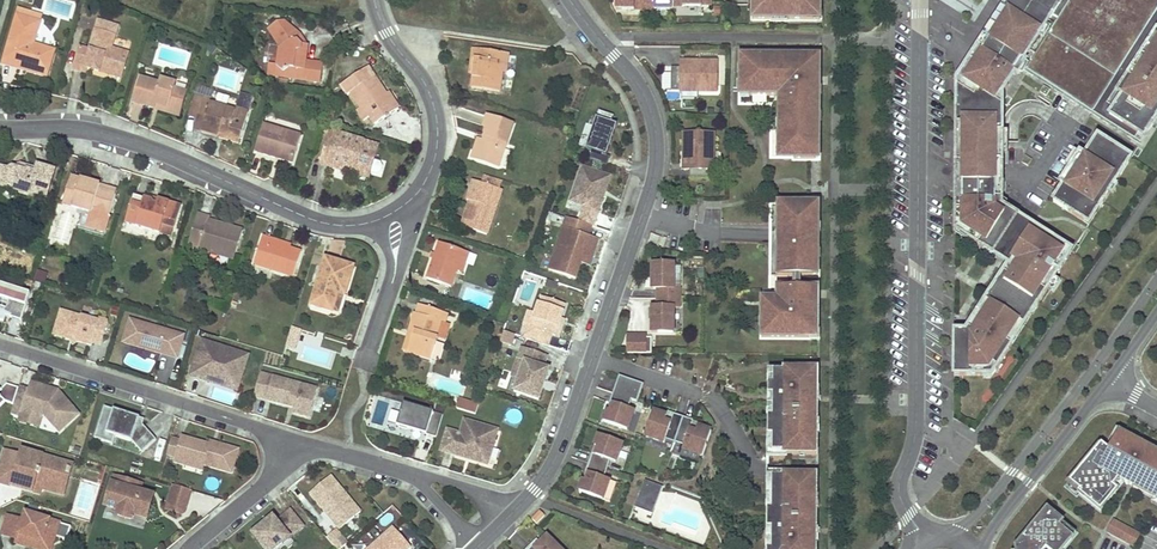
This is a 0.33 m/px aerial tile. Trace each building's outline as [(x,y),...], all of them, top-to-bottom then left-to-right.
[(615,9),(634,10),(635,2),(644,2),(644,0),(615,0),(615,9)] [(673,0),(644,0),(644,2),(654,2),(654,10),(673,10),(673,5),(673,0)] [(755,0),(752,0),(752,20),(771,20),(771,17),(788,17),(788,20),(813,20),(813,13),(820,13),(820,0),(755,0)] [(976,40),(981,44),(972,57),(967,54),(958,67),(955,73),(954,156),(954,170),(954,180),(954,222),(982,239),(985,234),(1017,254),(1009,267),(1007,266),(972,322),(964,322),(953,322),(953,366),(969,366),(969,361),(997,361),(1013,336),(1008,332),(1033,292),(1038,295),(1057,265),(1052,262),(1067,238),(1000,197),(1000,181),(1001,156),(1001,138),(997,138),(997,124),(1001,124),(1001,97),(994,93),(1009,70),(1006,68),(1015,54),(1140,133),(1156,107),(1156,0),(1001,0),(976,40)] [(83,3),(80,14),(84,15),(88,4),(83,3)] [(684,15),(699,15),(699,6),(684,6),(684,15)] [(42,15),(19,8),(17,15),(40,22),(42,15)] [(25,64),(36,68),(48,71),(54,50),(33,43),(40,22),(17,15),(2,62),(19,67),(21,60),(26,62),(25,64)] [(74,69),(79,70),(85,72),(87,67),(100,71),(101,67),(123,73),(129,53),(111,48),(115,37),(118,25),(99,20),(95,31),(89,50),(80,47),(74,69)] [(278,20),(273,24),(268,28),(280,46),(277,64),(269,63),(267,73),(320,81),(323,63),(305,61),(307,44),(301,43),(298,40),(300,34),(284,21),(278,20)] [(307,44),(300,34),(298,40),(301,43),(307,44)] [(972,57),(981,44),(976,40),(967,54),(972,57)] [(472,48),(472,53),(471,58),(475,58),(472,74),(470,86),(499,91),(502,71),(505,52),(472,48)] [(819,77),(819,69),(816,69),(816,63),(810,63),(810,56),(739,56),(739,66),(744,66),(744,76),(739,76),(739,92),(749,92),(749,96),(778,96),(778,121),(782,121),(782,130),(778,130),(778,147),(782,147),(782,157),(793,157),(793,159),(809,159),(814,159),(814,150),(818,150),(818,124),(814,124),(814,114),(818,114),(819,97),(814,97),(815,87),(819,87),(819,77)] [(819,69),(819,56),(810,56),(810,63),(816,63),(816,69),(819,69)] [(26,62),(21,60),(19,67),(46,76),(48,71),(36,68),(25,64),(26,62)] [(717,92),(717,61),(698,61),(698,63),(692,63),(692,61),(681,61),(681,67),(671,67),(671,91),(681,91),(681,89),(698,89),(698,91),(717,92)] [(101,67),(100,71),(121,78),(123,73),(101,67)] [(365,120),(367,119),(370,117),(375,125),(399,109),(389,94),(386,96),(367,68),(341,85),(348,95),(351,93),(361,108),(358,111),(365,120)] [(186,92),(179,90),(173,88),(175,83),(161,78),(159,84),(141,78),(133,102),(156,109),(157,106),(180,112),(186,92)] [(198,94),(211,97),(213,89),(200,87),(198,94)] [(240,91),(236,104),(249,108),(253,96),(240,91)] [(196,117),(194,126),(202,129),(201,131),(219,136),(220,132),(240,139),(248,113),(236,109),(235,112),(211,105),(212,100),(194,95),(188,115),(196,117)] [(157,106),(156,109),(179,116),(180,112),(157,106)] [(606,156),(614,132),(611,131),(609,128),(611,124),(613,116),(598,111),(593,126),(598,128),(591,151),(606,156)] [(483,136),(485,137),(487,137),(485,142),(477,140),(474,149),(478,150),(475,159),(497,166),(512,124),(490,117),(486,127),(483,136)] [(455,133),(477,137),(480,122),(458,118),(455,133)] [(255,152),(274,158),(292,163),(300,137),(263,125),(255,152)] [(598,128),(593,126),(585,149),(591,151),(598,128)] [(1105,182),(1115,166),(1113,165),(1126,145),(1097,127),(1084,147),(1079,144),(1059,175),(1063,177),(1053,192),(1084,211),(1098,189),(1103,192),(1109,184),(1105,182)] [(219,136),(239,142),(240,139),(220,132),(219,136)] [(354,170),(355,169),(355,168),(370,172),(378,146),(330,132),(321,163),(331,166),(332,163),(354,170)] [(714,152),(714,133),(684,133),(684,152),(687,152),(687,158),(684,158),(683,169),(690,169),(690,179),(713,179),(713,169),(711,169),(712,152),(714,152)] [(1109,184),(1131,148),(1126,145),(1113,165),(1115,166),(1105,182),(1109,184)] [(331,166),(368,178),(370,172),(355,168),(355,169),(354,170),(332,163),(331,166)] [(36,170),(20,165),(13,168),(25,172),(27,171),(35,173),(36,170)] [(4,188),(7,186),(14,188),(16,192),(26,195),(30,193),(46,198),(55,171),(37,166),(36,170),(35,173),(27,171),(25,172),(13,168),(9,170),(0,167),(0,187),(4,188)] [(598,195),(605,175),(582,167),(570,201),(599,211),(603,197),(598,195)] [(603,197),(610,176),(605,175),(598,195),(603,197)] [(480,182),(499,188),(501,182),(482,176),(480,182)] [(106,194),(98,191),(100,186),(71,178),(63,204),(108,218),(115,196),(106,194)] [(480,182),(476,181),(472,180),(466,200),(469,201),(473,202),(465,227),(487,234),(501,189),(499,188),(480,182)] [(106,194),(115,196),(118,187),(101,182),(100,186),(98,191),(106,194)] [(1089,214),(1103,192),(1098,189),(1084,211),(1089,214)] [(156,206),(158,201),(159,198),(146,194),(145,200),(152,202),(153,205),(156,206)] [(180,208),(169,204),(158,201),(156,206),(153,205),(152,202),(145,200),(134,196),(126,223),(159,234),(162,226),(173,230),(180,208)] [(465,227),(473,202),(469,201),(461,226),(465,227)] [(817,303),(818,297),(815,297),(815,285),(799,285),(799,274),(817,274),(818,258),(813,257),(813,248),(818,248),(818,232),(814,232),(814,222),(818,222),(818,210),(814,210),(814,201),(809,201),(793,201),(793,203),(784,203),(784,214),(780,214),(779,230),(784,230),(784,240),(779,240),(779,274),(797,274),(796,285),(783,285),(783,287),(783,298),(763,298),(763,318),(768,318),(768,327),(768,338),(815,338),(815,332),(817,332),(817,330),(817,303)] [(243,231),(222,224),(221,227),(209,223),(210,220),(211,218),(199,214),(189,245),(234,259),(243,231)] [(580,263),(589,236),(588,236),(591,226),(566,217),(548,270),(575,279),(580,263)] [(1009,267),(1017,254),(985,234),(982,239),(1007,255),(964,322),(972,322),(1007,266),(1009,267)] [(301,252),(296,250),(290,248),(271,242),(272,239),(263,236),(254,264),(293,276),(301,252)] [(589,266),(598,239),(589,236),(580,263),(589,266)] [(1057,265),(1072,241),(1067,238),(1052,262),(1057,265)] [(272,239),(271,242),(290,248),(291,245),(272,239)] [(455,272),(459,261),(463,250),(439,242),(427,278),(450,286),(455,272)] [(469,252),(463,250),(459,261),(455,272),(461,274),(469,252)] [(332,310),(335,302),(338,293),(344,295),(354,266),(325,258),(311,304),(332,310)] [(672,289),(672,264),(652,264),(652,279),(654,279),(654,289),(657,289),(657,298),(679,299),(679,289),(672,289)] [(34,280),(44,283),(47,272),(37,269),(34,280)] [(516,301),(534,306),(542,277),(524,273),(516,301)] [(29,294),(0,284),(0,320),(3,321),(5,315),(21,320),(29,294)] [(1013,336),(1038,295),(1033,292),(1008,332),(1013,336)] [(555,335),(565,304),(541,296),(530,327),(524,325),(520,337),(548,346),(552,334),(555,335)] [(672,332),(672,308),(679,308),(679,299),(657,298),(657,307),(654,307),(654,317),(651,317),(652,332),(672,332)] [(413,332),(410,342),(407,352),(431,360),(439,362),(444,345),(436,343),(438,338),(435,337),(440,321),(445,323),(448,313),(419,304),(416,314),(414,313),(409,331),(413,332)] [(100,345),(107,321),(98,319),(97,321),(60,311),(53,334),(70,339),(75,337),(78,342),(91,345),(92,343),(100,345)] [(177,358),(183,335),(130,319),(123,342),(177,358)] [(445,323),(440,321),(435,337),(438,338),(444,340),(449,324),(445,323)] [(295,348),(301,329),(291,326),(285,346),(295,348)] [(511,345),(515,335),(504,330),(499,340),(511,345)] [(413,332),(409,331),(402,351),(407,352),(410,342),(413,332)] [(627,335),(627,353),(651,353),(652,337),(645,338),(645,336),(627,335)] [(228,387),(234,369),(242,371),(247,356),(202,341),(191,375),(228,387)] [(543,367),(547,356),(522,347),(518,359),(525,361),(514,391),(539,400),(543,388),(539,386),(541,379),(545,380),(549,369),(543,367)] [(514,391),(525,361),(518,359),(508,389),(514,391)] [(234,369),(228,387),(236,390),(242,371),(234,369)] [(817,419),(817,401),(813,401),(813,386),(817,386),(817,370),(788,369),(788,372),(769,372),(769,385),(764,385),(764,395),(769,395),(769,418),(764,418),(764,434),(768,434),(768,450),(787,451),(787,454),(817,454),(817,434),(813,434),(813,419),(817,419)] [(309,417),(317,388),(260,373),(254,396),(289,406),(290,402),(294,403),(293,407),(292,412),(309,417)] [(632,399),(635,390),(623,385),(626,378),(619,376),(616,384),(620,385),(617,394),(632,399)] [(635,390),(638,382),(626,378),(623,385),(635,390)] [(20,416),(21,412),(41,419),(43,413),(59,431),(78,414),(58,391),(54,394),(49,393),(51,388),(30,382),(28,389),(19,386),(18,388),(13,404),(11,413),(20,416)] [(18,388),(6,384),(1,389),(1,390),(0,391),(0,406),(4,401),(13,404),(18,388)] [(627,430),(633,410),(628,408),(632,399),(617,394),(613,393),(610,403),(613,404),(611,411),(607,410),(603,422),(627,430)] [(467,410),(470,401),(464,399),(461,409),(467,410)] [(475,413),(478,404),(470,401),(467,410),(475,413)] [(436,437),(442,414),(403,402),(396,425),(436,437)] [(109,424),(114,409),(104,406),(100,421),(109,424)] [(140,418),(114,409),(109,424),(100,421),(94,438),(113,444),(115,436),(132,441),(142,452),(156,439),(143,425),(138,423),(140,418)] [(39,426),(41,419),(21,412),(20,416),(19,419),(39,426)] [(674,442),(683,418),(673,414),(672,418),(670,424),(664,422),(666,416),(652,412),(644,436),(663,443),(665,439),(674,442)] [(702,456),(711,432),(697,427),(695,432),(689,430),(691,425),(693,421),(683,418),(674,442),(684,446),(683,449),(702,456)] [(487,464),(497,430),(464,420),(460,434),(453,432),(446,452),(455,455),(457,449),(471,453),(469,459),(487,464)] [(453,432),(447,430),(441,451),(446,452),(453,432)] [(615,462),(622,443),(599,435),(595,445),(599,446),(596,453),(593,452),(589,463),(607,469),(611,460),(615,462)] [(232,474),(239,449),(217,443),(216,447),(209,444),(181,436),(173,462),(183,465),(185,460),(204,466),(232,474)] [(1122,436),(1117,446),(1115,445),(1112,450),(1113,451),(1111,453),(1102,446),(1071,484),(1081,493),(1079,495),(1101,513),(1119,492),(1114,489),(1116,480),(1125,485),(1139,492),(1141,489),(1146,492),(1144,495),(1156,502),(1156,455),(1122,436)] [(0,457),(0,480),(12,483),(13,481),(41,489),(42,485),(54,489),(61,466),(51,463),(52,459),(22,450),(20,455),(2,449),(0,457)] [(469,459),(471,453),(457,449),(455,455),(469,459)] [(64,495),(73,465),(52,459),(51,463),(61,466),(54,489),(42,485),(41,489),(64,495)] [(204,466),(185,460),(183,465),(202,471),(204,466)] [(609,502),(616,483),(609,481),(604,479),(607,469),(589,463),(586,472),(589,473),(587,481),(583,479),(579,491),(609,502)] [(813,493),(816,493),(816,473),(787,473),(787,476),(768,476),(768,488),(764,488),(764,499),(768,499),(768,508),(768,526),(772,526),(772,534),(772,548),(768,548),(816,548),(816,541),(812,541),(812,526),(816,526),(816,508),(812,508),(813,493)] [(360,512),(330,476),(309,494),(340,530),(360,512)] [(146,518),(153,496),(139,492),(133,490),(135,483),(114,477),(106,506),(119,510),(118,515),(131,519),(133,514),(146,518)] [(653,514),(661,492),(663,487),(645,480),(635,507),(653,514)] [(1116,480),(1114,489),(1119,492),(1125,485),(1116,480)] [(41,489),(13,481),(12,483),(11,487),(39,495),(41,489)] [(184,511),(190,490),(173,485),(167,506),(184,511)] [(388,529),(401,514),(391,505),(377,520),(388,529)] [(265,548),(277,548),(302,528),(289,511),(277,520),(273,516),(252,534),(265,548)] [(545,515),(540,511),(533,518),(538,523),(545,515)] [(1073,540),(1059,529),(1063,524),(1048,511),(1016,548),(1065,548),(1073,540)] [(71,526),(26,512),(23,520),(8,516),(2,534),(18,539),(19,534),(28,537),(26,546),(36,548),(41,548),(43,541),(53,544),(55,536),(67,540),(71,526)] [(1140,537),(1114,523),(1108,534),(1134,548),(1140,537)] [(411,547),(392,527),(367,548),(409,548),(411,547)] [(335,530),(326,537),(336,548),(341,548),(347,544),(335,530)] [(26,546),(28,537),(19,534),(18,539),(17,543),(26,546)] [(547,536),(540,542),(535,548),(532,546),(529,548),(560,548),(547,536)] [(535,548),(540,542),(538,540),(532,546),(535,548)]
